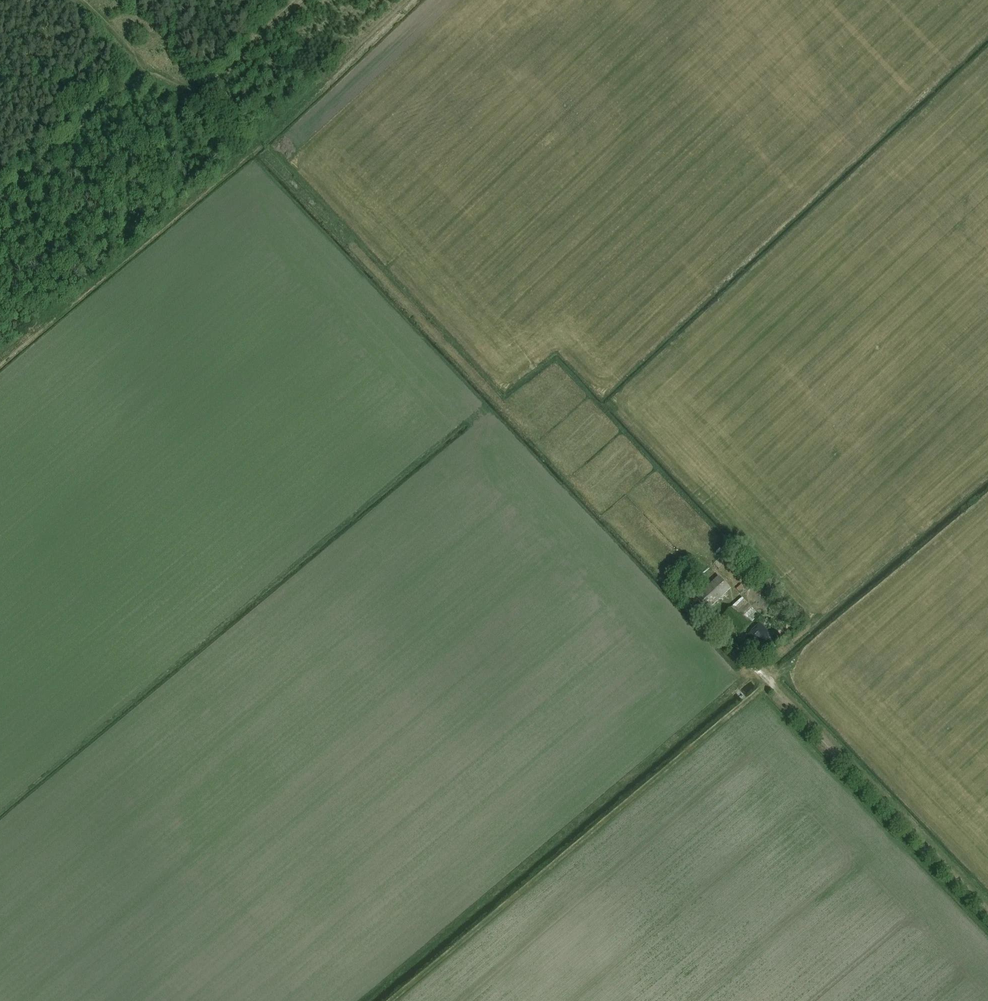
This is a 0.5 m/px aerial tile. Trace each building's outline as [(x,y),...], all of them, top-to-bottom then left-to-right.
[(696,598),(708,610),(731,590),(718,577),(696,598)] [(736,637),(755,619),(742,605),(736,610),(733,607),(720,620),(736,637)] [(767,650),(776,641),(761,624),(748,635),(762,650),(765,647),(767,650)]
